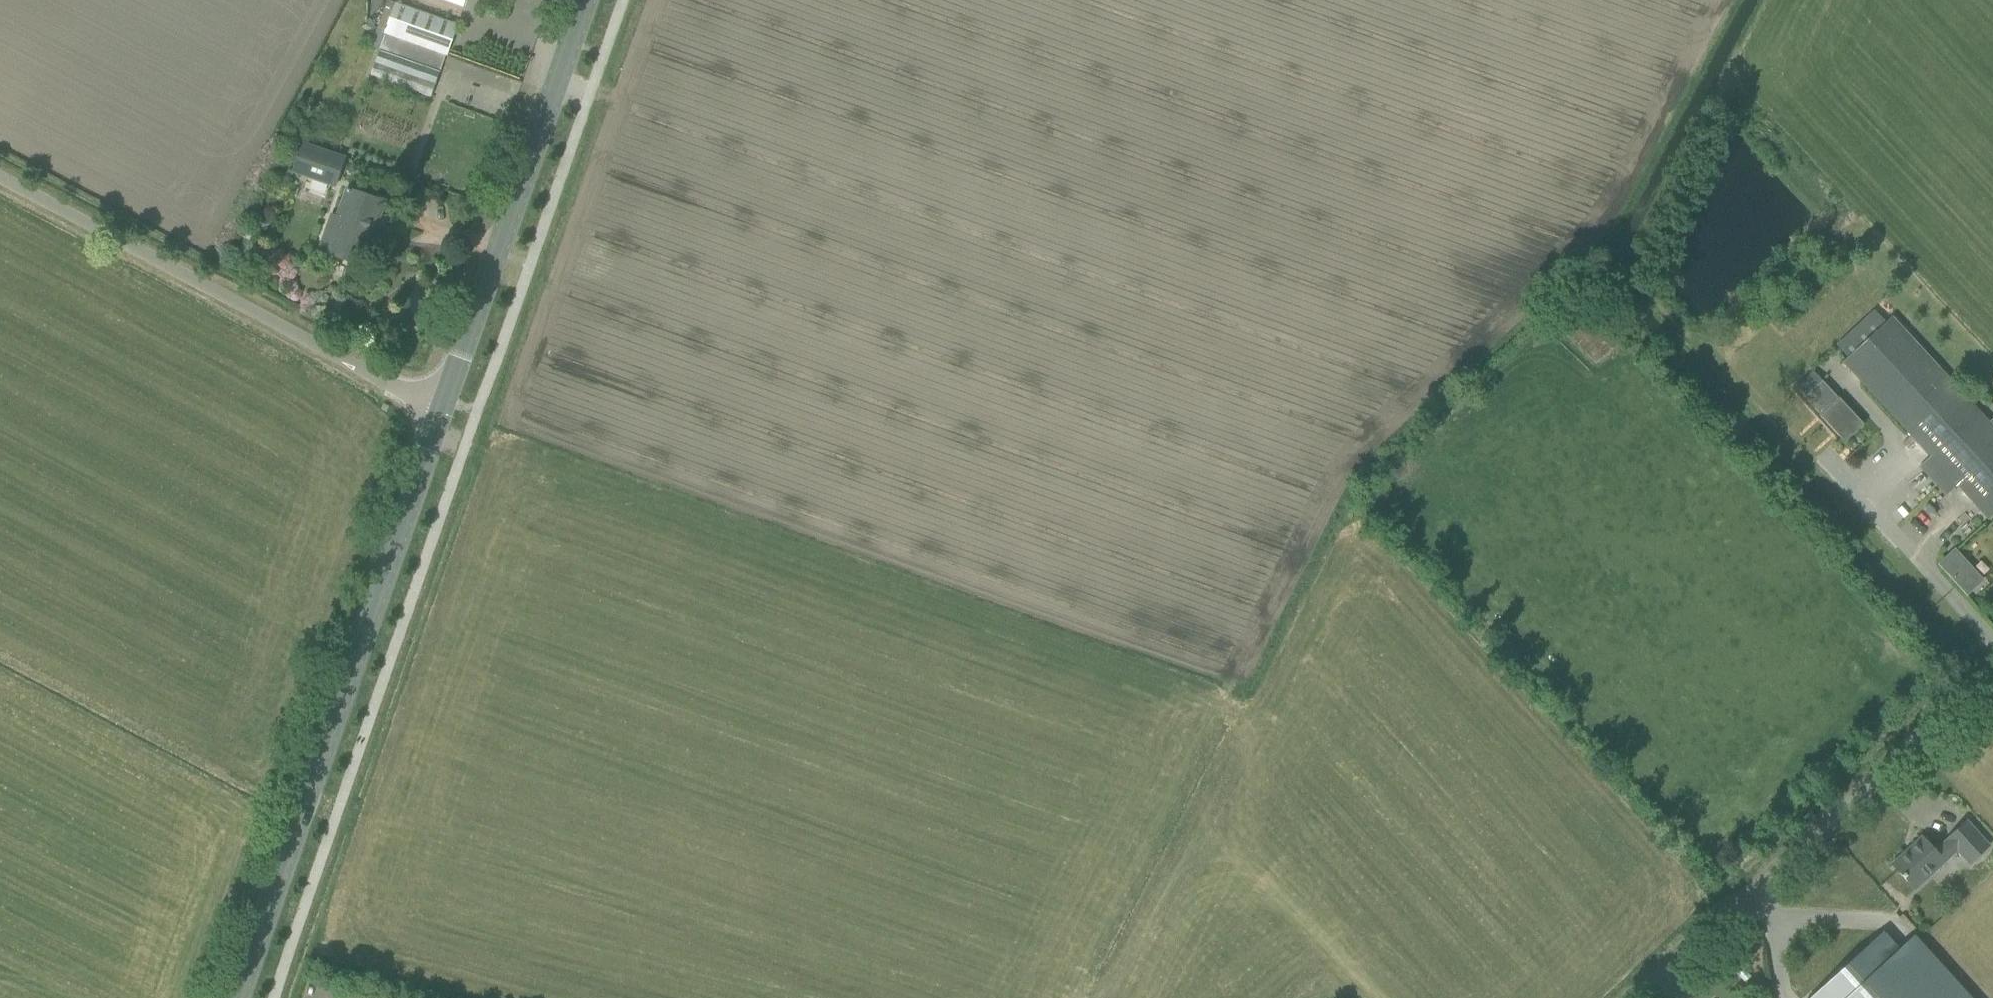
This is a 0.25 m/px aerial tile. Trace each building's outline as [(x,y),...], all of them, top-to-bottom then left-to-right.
[(461,11),(465,0),(430,0),(461,11)] [(394,4),(384,33),(385,34),(446,55),(456,26),(394,4)] [(431,97),(446,55),(385,34),(371,76),(431,97)] [(345,160),(302,144),(292,171),(335,187),(345,160)] [(342,218),(329,254),(358,264),(365,245),(362,244),(372,216),(378,218),(384,202),(348,189),(338,217),(342,218)] [(1842,361),(1915,440),(1930,456),(1920,465),(1919,466),(1947,495),(1957,485),(1975,505),(1989,520),(1992,516),(1992,426),(1989,422),(1891,316),(1842,361)] [(1819,415),(1845,442),(1864,424),(1839,397),(1838,398),(1830,389),(1812,406),(1820,414),(1819,415)] [(1941,563),(1970,594),(1988,578),(1959,547),(1941,563)] [(1969,865),(1990,846),(1966,820),(1946,839),(1947,840),(1936,851),(1922,836),(1891,864),(1916,891),(1957,853),(1969,865)] [(1914,935),(1899,948),(1884,930),(1810,997),(1972,997),(1914,935)]
